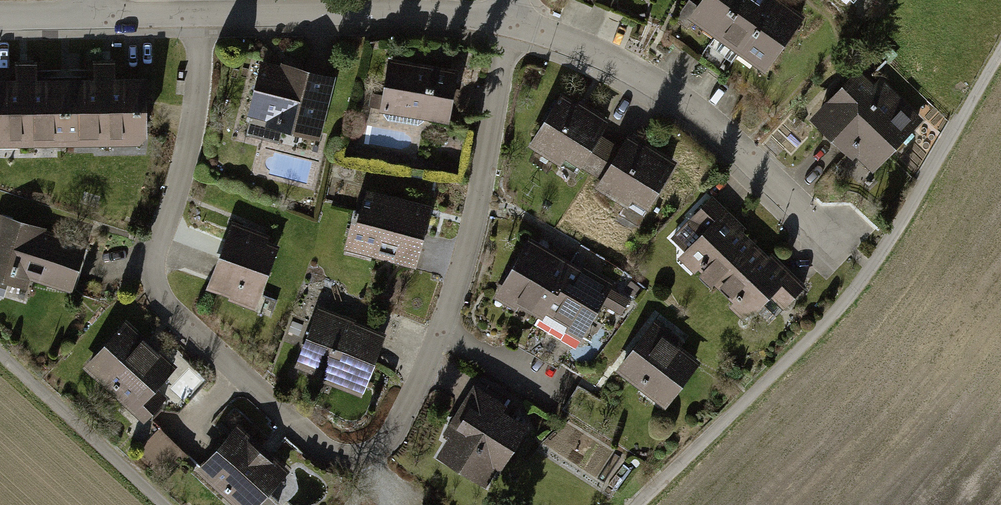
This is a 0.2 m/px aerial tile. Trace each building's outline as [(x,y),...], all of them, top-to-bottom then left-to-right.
[(709,34),(733,0),(697,0),(685,18),(709,34)] [(733,51),(769,0),(733,0),(709,34),(733,51)] [(756,68),(795,13),(776,0),(769,0),(733,51),(756,68)] [(380,58),(370,110),(444,124),(454,72),(380,58)] [(329,80),(257,60),(240,120),(312,140),(329,80)] [(62,145),(62,78),(31,78),(31,62),(10,62),(10,81),(0,81),(0,145),(62,145)] [(62,78),(62,145),(138,145),(138,78),(109,78),(109,62),(88,62),(88,78),(62,78)] [(916,118),(858,67),(810,122),(868,172),(916,118)] [(577,165),(590,173),(608,143),(597,137),(605,124),(555,95),(525,146),(556,164),(559,158),(576,168),(577,165)] [(626,200),(643,210),(671,161),(625,134),(616,148),(608,143),(590,173),(601,179),(595,190),(622,206),(626,200)] [(358,189),(343,248),(410,265),(425,206),(358,189)] [(696,235),(675,257),(711,289),(751,244),(740,234),(746,227),(710,195),(684,225),(696,235)] [(81,243),(0,217),(0,283),(62,303),(81,243)] [(220,298),(249,309),(273,246),(264,243),(268,232),(230,218),(206,282),(224,289),(220,298)] [(566,261),(526,238),(495,292),(534,315),(566,261)] [(766,257),(751,244),(711,289),(745,319),(763,298),(778,312),(804,283),(770,253),(766,257)] [(605,285),(566,261),(534,315),(574,338),(605,285)] [(315,309),(293,369),(356,392),(378,332),(315,309)] [(123,321),(79,367),(138,423),(162,398),(154,391),(174,370),(123,321)] [(665,332),(649,321),(612,375),(663,410),(693,365),(658,341),(665,332)] [(445,436),(433,455),(475,481),(485,466),(493,471),(520,429),(497,415),(503,405),(472,385),(441,433),(445,436)] [(167,420),(142,447),(170,473),(195,447),(167,420)] [(191,470),(232,504),(252,504),(283,469),(231,424),(191,470)]
